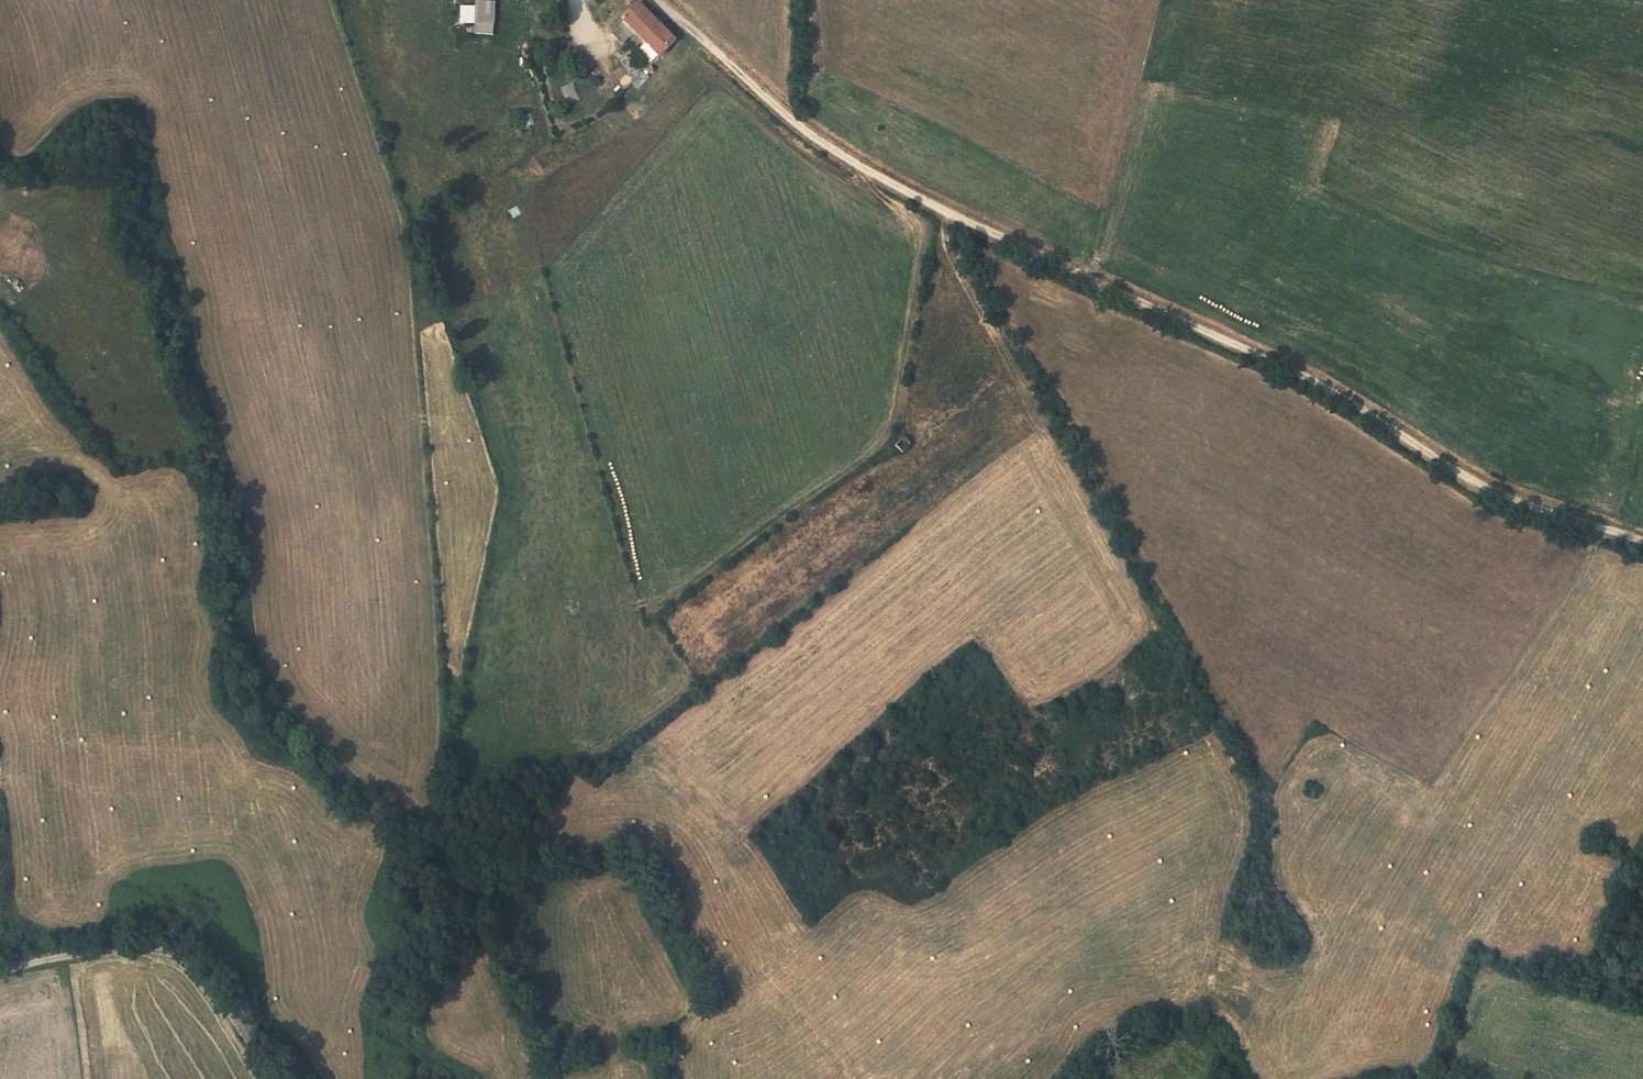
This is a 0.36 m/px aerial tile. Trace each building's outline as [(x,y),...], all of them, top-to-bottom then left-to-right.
[(475,34),(495,35),(496,1),(476,1),(475,5),(461,5),(461,24),(475,25),(475,34)] [(660,59),(679,41),(641,2),(623,20),(660,59)] [(660,67),(620,28),(619,26),(604,41),(616,53),(645,81),(660,67)]
